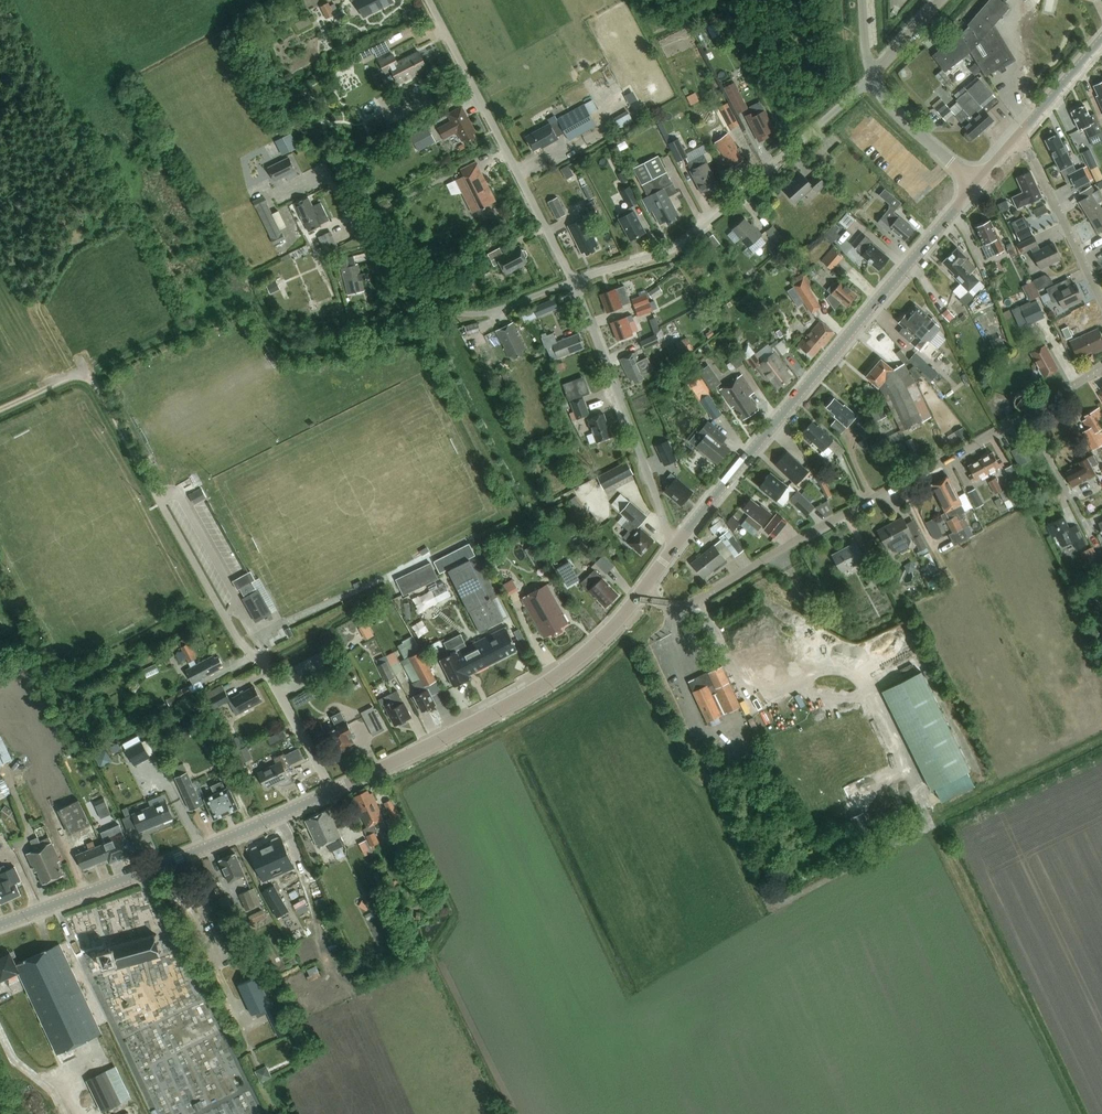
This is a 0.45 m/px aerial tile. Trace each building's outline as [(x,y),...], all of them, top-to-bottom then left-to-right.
[(355,0),(363,16),(393,1),(392,0),(355,0)] [(932,56),(945,72),(971,51),(982,70),(985,76),(998,68),(999,70),(1004,66),(1004,65),(1014,59),(998,32),(994,25),(1009,7),(1001,0),(988,0),(967,24),(969,26),(961,35),(960,33),(932,56)] [(334,14),(328,2),(320,6),(325,18),(334,14)] [(304,29),(317,23),(313,15),(300,21),(304,29)] [(377,45),(372,48),(377,57),(382,55),(377,45)] [(399,83),(427,68),(419,51),(397,62),(393,54),(379,62),(385,73),(391,69),(399,83)] [(980,70),(974,62),(967,68),(973,75),(980,70)] [(945,85),(951,81),(943,71),(937,75),(945,85)] [(957,102),(950,108),(955,115),(964,125),(963,126),(967,131),(965,133),(965,136),(968,140),(971,140),(973,138),(994,120),(987,112),(990,109),(1000,101),(995,95),(977,76),(965,87),(959,92),(962,94),(957,98),(956,100),(957,102)] [(729,84),(723,87),(734,108),(744,103),(733,82),(729,84)] [(1094,86),(1098,95),(1096,97),(1101,110),(1101,82),(1094,86)] [(550,124),(525,137),(533,151),(544,144),(546,146),(558,139),(557,137),(564,133),(569,141),(596,125),(590,114),(598,110),(593,100),(584,104),(557,119),(558,121),(551,126),(550,124)] [(996,105),(1001,114),(1010,109),(1005,100),(996,105)] [(943,101),(934,108),(945,121),(954,114),(943,101)] [(728,102),(719,107),(727,121),(735,117),(728,102)] [(1089,137),(1097,134),(1097,133),(1092,124),(1093,123),(1090,115),(1089,116),(1084,105),(1071,111),(1079,129),(1084,127),(1089,137)] [(473,133),(476,132),(462,106),(448,114),(451,121),(439,128),(445,139),(458,132),(462,141),(465,139),(467,142),(475,137),(473,133)] [(624,127),(639,117),(633,108),(618,118),(624,127)] [(759,141),(766,137),(765,134),(773,130),(764,111),(755,115),(754,112),(747,116),(759,141)] [(1090,115),(1093,123),(1092,124),(1097,133),(1101,131),(1101,128),(1095,113),(1090,115)] [(415,143),(432,134),(428,126),(419,131),(412,134),(410,135),(410,136),(411,136),(415,143)] [(291,133),(283,137),(290,151),(298,147),(291,133)] [(741,157),(744,155),(739,147),(737,148),(727,133),(714,142),(730,164),(732,163),(734,166),(743,160),(741,157)] [(1066,167),(1072,164),(1058,134),(1045,140),(1060,170),(1066,167)] [(678,162),(688,156),(679,138),(668,144),(678,162)] [(1098,166),(1089,149),(1082,153),(1090,170),(1098,166)] [(704,154),(687,162),(691,170),(690,171),(701,192),(718,184),(706,162),(707,161),(708,162),(713,160),(713,159),(709,151),(708,151),(704,154)] [(675,216),(678,214),(669,196),(677,192),(673,183),(672,183),(658,155),(634,168),(648,196),(643,199),(648,210),(651,208),(659,224),(666,221),(667,224),(677,219),(675,216)] [(275,181),(295,171),(289,157),(268,167),(275,181)] [(569,166),(561,169),(566,179),(573,175),(569,166)] [(464,176),(457,179),(457,180),(477,210),(483,207),(483,208),(496,201),(479,168),(464,176)] [(1074,187),(1087,181),(1081,168),(1068,174),(1074,187)] [(623,171),(618,174),(623,183),(628,181),(623,171)] [(1018,208),(1023,205),(1041,197),(1030,172),(1016,178),(1023,193),(1013,197),(1018,208)] [(795,202),(810,189),(812,186),(817,191),(825,183),(816,174),(808,181),(802,174),(784,190),(795,202)] [(586,184),(582,186),(585,193),(590,191),(587,184),(586,184)] [(640,203),(631,186),(621,191),(630,208),(640,203)] [(1084,199),(1080,201),(1089,217),(1101,209),(1098,203),(1092,194),(1095,192),(1091,186),(1081,192),(1080,192),(1082,195),(1082,196),(1084,199)] [(885,189),(880,195),(889,203),(894,196),(885,189)] [(1092,194),(1098,203),(1101,201),(1101,195),(1099,190),(1095,192),(1092,194)] [(263,195),(252,201),(274,244),(285,239),(282,234),(277,237),(260,203),(265,201),(263,195)] [(567,212),(558,196),(549,201),(558,217),(567,212)] [(309,197),(295,204),(304,222),(309,231),(313,229),(314,230),(317,229),(316,228),(320,226),(321,227),(322,227),(320,224),(316,216),(318,216),(313,206),(309,197)] [(594,199),(585,204),(589,210),(597,206),(594,199)] [(1045,205),(1038,208),(1041,215),(1048,212),(1045,205)] [(595,208),(589,211),(591,216),(598,213),(595,208)] [(889,209),(884,215),(883,214),(878,221),(888,230),(889,228),(903,240),(913,228),(899,216),(898,216),(889,209)] [(1089,217),(1098,233),(1101,230),(1101,210),(1101,209),(1089,217)] [(853,210),(844,219),(853,227),(861,217),(853,210)] [(625,211),(616,215),(619,219),(627,215),(625,211)] [(630,240),(646,232),(634,211),(627,215),(619,219),(630,240)] [(1033,235),(1024,216),(1011,222),(1020,241),(1033,235)] [(594,247),(598,245),(584,218),(568,226),(582,253),(585,252),(587,255),(596,250),(594,247)] [(732,228),(748,246),(761,235),(755,228),(754,229),(744,218),(732,228)] [(995,254),(1004,250),(998,237),(997,237),(989,221),(983,224),(982,223),(977,225),(977,226),(976,227),(984,244),(990,242),(995,254)] [(73,231),(68,222),(63,225),(67,234),(73,231)] [(783,238),(772,226),(766,231),(776,243),(773,246),(777,251),(785,243),(782,239),(783,238)] [(831,228),(827,232),(836,240),(840,236),(831,228)] [(878,269),(889,257),(868,239),(868,238),(860,232),(851,243),(857,249),(858,248),(863,253),(861,255),(878,269)] [(1061,259),(1053,243),(1040,250),(1034,237),(1018,244),(1022,253),(1030,249),(1040,269),(1061,259)] [(335,239),(322,245),(327,254),(336,249),(339,247),(335,239)] [(501,262),(506,273),(528,261),(526,257),(527,256),(528,254),(526,250),(523,249),(522,250),(520,245),(504,253),(500,247),(488,253),(495,265),(501,262)] [(958,247),(950,254),(970,273),(972,271),(976,267),(966,257),(967,256),(958,247)] [(1008,249),(1007,249),(1010,256),(1011,255),(1012,257),(1017,255),(1013,247),(1008,249)] [(842,258),(832,249),(821,261),(831,270),(842,258)] [(950,254),(943,261),(955,272),(953,274),(961,282),(969,290),(979,279),(972,271),(970,273),(950,254)] [(364,288),(362,280),(366,280),(365,273),(360,274),(358,265),(356,265),(354,256),(334,261),(336,270),(343,268),(348,292),(352,291),(353,294),(362,292),(361,289),(364,288)] [(381,260),(370,263),(373,273),(384,270),(381,260)] [(805,272),(792,280),(794,284),(792,285),(793,287),(799,296),(804,303),(815,296),(810,288),(814,285),(805,272)] [(1038,291),(1053,283),(1050,278),(1044,275),(1033,280),(1038,291)] [(276,281),(267,285),(271,293),(280,289),(276,281)] [(827,290),(829,292),(831,293),(827,298),(833,307),(835,309),(842,301),(847,306),(857,295),(841,281),(837,285),(834,283),(828,289),(827,290)] [(961,282),(953,291),(960,298),(969,290),(961,282)] [(1029,301),(1040,296),(1033,282),(1022,287),(1029,301)] [(1058,284),(1047,289),(1053,303),(1059,300),(1063,309),(1083,299),(1076,284),(1072,286),(1061,291),(1058,284)] [(624,285),(616,288),(622,305),(630,301),(624,285)] [(661,290),(657,285),(647,292),(651,298),(661,290)] [(988,287),(979,296),(986,303),(995,294),(988,287)] [(615,288),(600,293),(606,312),(622,306),(622,305),(616,288),(615,288)] [(631,299),(634,307),(649,302),(644,290),(638,292),(639,296),(631,299)] [(538,317),(559,309),(554,299),(533,307),(538,317)] [(638,315),(656,308),(653,300),(649,302),(634,307),(638,315)] [(1029,302),(1019,307),(1021,311),(1027,323),(1043,316),(1036,300),(1029,303),(1029,302)] [(899,319),(899,321),(905,326),(916,336),(911,341),(919,348),(927,339),(934,331),(935,333),(940,328),(941,327),(932,317),(931,318),(915,304),(906,315),(905,314),(902,315),(899,319)] [(947,309),(942,314),(949,322),(954,317),(947,309)] [(1073,313),(1067,317),(1070,323),(1076,320),(1073,313)] [(360,314),(356,323),(366,327),(369,318),(360,314)] [(631,330),(637,328),(634,320),(633,320),(631,315),(610,322),(617,340),(632,334),(631,330)] [(823,346),(835,332),(820,320),(808,334),(807,334),(798,344),(812,356),(821,345),(823,346)] [(468,335),(480,331),(477,323),(465,327),(468,335)] [(521,350),(526,348),(513,323),(496,331),(509,357),(513,355),(514,358),(523,354),(521,350)] [(1072,337),(1068,327),(1062,330),(1066,340),(1072,337)] [(1101,350),(1101,338),(1098,329),(1069,341),(1077,359),(1091,352),(1092,354),(1101,350)] [(725,331),(718,336),(723,341),(729,336),(725,331)] [(552,360),(584,347),(578,333),(556,342),(553,333),(541,338),(545,348),(547,348),(552,360)] [(637,342),(641,350),(658,343),(654,334),(637,342)] [(682,338),(684,351),(696,349),(694,336),(682,338)] [(788,353),(796,346),(789,337),(780,344),(788,353)] [(748,345),(739,351),(754,370),(758,366),(768,380),(770,378),(777,388),(791,377),(784,367),(785,366),(779,358),(783,355),(776,346),(772,348),(770,345),(769,343),(755,354),(748,345)] [(1043,376),(1058,368),(1045,346),(1031,354),(1039,368),(1038,370),(1040,374),(1042,375),(1043,376)] [(635,352),(619,359),(629,380),(632,379),(634,382),(643,378),(642,375),(641,374),(645,373),(653,369),(647,356),(639,360),(635,352)] [(881,358),(865,376),(878,387),(879,386),(902,431),(903,431),(905,429),(908,428),(931,416),(904,363),(893,369),(881,358)] [(922,359),(916,366),(922,372),(929,365),(922,359)] [(694,364),(699,371),(711,390),(721,384),(708,365),(703,368),(698,361),(694,364)] [(564,362),(555,365),(557,371),(566,368),(564,362)] [(922,372),(921,374),(931,382),(939,373),(929,365),(922,372)] [(506,373),(503,375),(509,389),(513,388),(506,373)] [(744,418),(757,409),(749,395),(753,392),(741,375),(721,389),(732,406),(735,405),(744,418)] [(1026,409),(1027,409),(1028,408),(1029,407),(1029,406),(1030,405),(1031,404),(1031,402),(1031,401),(1031,400),(1031,399),(1031,398),(1030,397),(1030,396),(1029,395),(1028,394),(1027,394),(1026,393),(1025,393),(1024,392),(1023,392),(1021,392),(1020,392),(1019,393),(1018,393),(1017,394),(1016,394),(1015,395),(1015,396),(1014,397),(1014,398),(1013,399),(1013,400),(1013,402),(1013,403),(1013,404),(1014,405),(1015,407),(1016,408),(1017,409),(1018,409),(1019,410),(1020,410),(1021,410),(1022,410),(1023,410),(1024,410),(1026,409)] [(709,395),(701,400),(713,419),(721,413),(709,395)] [(590,413),(583,396),(571,401),(574,410),(569,412),(572,420),(590,413)] [(847,426),(857,415),(844,404),(843,405),(835,398),(831,398),(827,403),(827,407),(835,414),(834,415),(847,426)] [(1011,406),(1004,410),(1006,414),(1013,411),(1011,406)] [(1088,430),(1082,434),(1093,451),(1101,445),(1101,436),(1099,430),(1101,428),(1101,414),(1099,408),(1085,416),(1087,419),(1083,421),(1088,430)] [(612,437),(604,414),(588,420),(597,442),(612,437)] [(845,429),(834,420),(830,425),(840,434),(845,429)] [(866,425),(860,420),(853,429),(862,437),(869,429),(866,425)] [(817,426),(812,421),(802,432),(803,433),(801,435),(810,444),(813,441),(823,451),(820,453),(825,457),(827,456),(833,450),(839,456),(845,449),(834,439),(833,439),(818,425),(817,426)] [(705,437),(697,446),(718,464),(730,449),(722,443),(727,437),(708,422),(700,432),(705,437)] [(963,427),(955,432),(959,440),(968,435),(963,427)] [(862,438),(858,443),(866,451),(870,446),(862,438)] [(912,438),(906,441),(911,453),(917,450),(912,438)] [(658,444),(655,445),(660,457),(663,456),(673,451),(668,440),(658,444)] [(1011,451),(1019,466),(1032,459),(1024,444),(1011,451)] [(796,484),(808,471),(787,451),(775,464),(796,484)] [(972,481),(1004,464),(1000,458),(997,460),(993,452),(968,465),(973,474),(969,476),(972,481)] [(1073,486),(1097,474),(1093,466),(1098,463),(1094,455),(1080,462),(1083,467),(1067,475),(1073,486)] [(627,462),(598,477),(603,488),(632,473),(627,462)] [(1020,478),(1012,464),(1005,469),(1012,482),(1020,478)] [(819,468),(814,471),(818,477),(823,474),(819,468)] [(681,504),(692,491),(671,473),(665,480),(670,484),(665,490),(668,493),(667,494),(671,497),(671,496),(681,504)] [(776,500),(788,485),(782,480),(781,482),(770,473),(759,486),(776,500)] [(939,480),(957,515),(959,518),(962,516),(961,513),(965,511),(961,504),(962,503),(948,476),(939,480)] [(996,493),(1002,490),(995,478),(990,482),(996,493)] [(824,480),(819,482),(827,498),(832,495),(824,480)] [(956,516),(957,515),(939,480),(931,484),(946,512),(941,514),(944,521),(946,520),(953,532),(963,527),(959,521),(956,516)] [(194,504),(206,498),(200,487),(188,494),(194,504)] [(984,504),(976,488),(968,492),(976,508),(984,504)] [(1006,489),(999,492),(1004,502),(1011,499),(1006,489)] [(816,507),(815,507),(797,490),(789,498),(808,516),(816,507)] [(570,502),(578,512),(586,505),(578,495),(570,502)] [(625,498),(615,508),(620,512),(623,515),(629,520),(623,526),(628,531),(623,537),(628,542),(628,543),(641,554),(654,540),(638,526),(647,517),(629,502),(625,498)] [(758,529),(771,513),(761,504),(759,506),(751,499),(742,509),(749,514),(745,519),(758,529)] [(816,507),(826,517),(832,513),(826,501),(815,507),(816,507)] [(774,537),(786,521),(777,513),(764,529),(774,537)] [(887,549),(891,547),(892,550),(900,552),(908,547),(911,540),(909,537),(913,535),(902,516),(877,530),(887,549)] [(1063,546),(1072,541),(1077,550),(1086,545),(1076,525),(1070,529),(1064,517),(1047,525),(1052,537),(1057,535),(1063,546)] [(964,518),(959,521),(963,527),(963,528),(968,526),(964,518)] [(722,519),(710,528),(715,534),(719,531),(722,534),(727,529),(729,528),(722,519)] [(939,528),(930,532),(933,538),(936,539),(943,536),(939,528)] [(714,545),(691,562),(703,578),(713,570),(714,572),(727,562),(724,558),(718,551),(725,545),(732,552),(734,555),(743,548),(728,530),(727,529),(722,534),(719,536),(721,538),(714,545)] [(930,555),(920,536),(913,540),(920,553),(918,554),(921,560),(930,555)] [(841,572),(866,559),(856,541),(832,554),(841,572)] [(469,543),(434,561),(440,573),(475,555),(469,543)] [(543,563),(532,545),(525,550),(530,558),(531,557),(538,567),(543,563)] [(1092,548),(1080,554),(1086,566),(1089,564),(1090,567),(1099,562),(1092,548)] [(504,562),(507,556),(499,552),(496,557),(504,562)] [(609,552),(600,561),(611,572),(621,564),(609,552)] [(875,578),(881,575),(872,558),(866,561),(872,572),(875,578)] [(480,632),(504,620),(493,599),(498,596),(479,559),(471,562),(469,560),(448,570),(480,632)] [(569,562),(558,569),(568,586),(579,579),(569,562)] [(396,579),(404,595),(438,579),(431,563),(396,579)] [(605,607),(618,594),(594,570),(581,582),(605,607)] [(257,591),(252,582),(255,580),(250,571),(233,581),(238,590),(240,589),(244,597),(242,599),(255,622),(271,613),(258,590),(257,591)] [(872,572),(864,576),(868,582),(875,578),(872,572)] [(436,583),(428,586),(430,591),(438,587),(436,583)] [(425,594),(419,597),(425,609),(431,606),(451,596),(445,584),(438,587),(430,591),(425,594)] [(560,628),(569,623),(546,584),(521,599),(544,638),(552,634),(553,636),(563,631),(560,628)] [(290,627),(285,629),(289,637),(294,635),(290,627)] [(517,650),(506,627),(467,647),(465,642),(461,633),(445,642),(449,650),(451,654),(440,659),(454,687),(470,678),(469,675),(517,650)] [(183,639),(185,645),(194,641),(192,635),(183,639)] [(403,640),(401,641),(402,643),(409,657),(410,656),(420,651),(421,651),(412,635),(403,640)] [(189,662),(197,658),(189,643),(181,647),(189,662)] [(409,657),(414,665),(421,679),(425,686),(426,685),(435,680),(436,680),(421,651),(420,651),(410,656),(409,657)] [(220,666),(223,665),(218,656),(216,657),(214,655),(186,669),(193,683),(221,668),(220,666)] [(384,655),(375,659),(385,680),(394,676),(384,655)] [(405,659),(401,661),(405,669),(412,681),(413,683),(421,679),(414,665),(409,657),(405,659)] [(155,664),(143,670),(147,678),(159,672),(155,664)] [(722,665),(708,672),(712,682),(713,684),(715,688),(729,681),(722,665)] [(708,672),(688,681),(693,691),(707,684),(708,686),(713,684),(712,682),(708,672)] [(921,672),(882,691),(931,790),(935,788),(942,802),(975,786),(968,771),(970,770),(921,672)] [(421,679),(413,683),(418,694),(413,696),(417,704),(419,704),(422,711),(435,705),(431,697),(430,695),(432,695),(430,691),(428,688),(426,689),(425,686),(421,679)] [(426,685),(425,686),(426,689),(428,688),(430,691),(439,686),(436,680),(435,680),(426,685)] [(729,681),(715,688),(717,692),(727,713),(730,711),(741,706),(729,681)] [(707,684),(693,691),(707,722),(722,715),(712,694),(708,686),(707,684)] [(713,684),(708,686),(712,694),(717,692),(715,688),(713,684)] [(192,692),(188,685),(177,691),(180,698),(192,692)] [(233,697),(241,712),(262,701),(254,685),(233,697)] [(340,692),(344,704),(358,700),(354,687),(340,692)] [(215,709),(230,700),(229,699),(230,698),(225,690),(209,699),(215,709)] [(395,726),(411,717),(397,690),(389,694),(393,700),(384,705),(395,726)] [(717,692),(712,694),(722,715),(727,713),(717,692)] [(300,696),(292,701),(297,709),(305,704),(300,696)] [(346,723),(341,712),(331,716),(337,727),(328,732),(338,751),(340,750),(342,751),(346,749),(346,747),(354,742),(351,736),(354,734),(353,734),(356,732),(354,728),(351,729),(347,722),(346,723)] [(722,715),(707,722),(709,725),(723,719),(722,715)] [(277,742),(291,733),(288,729),(274,737),(277,742)] [(1,734),(0,735),(0,765),(12,759),(1,734)] [(206,740),(204,741),(209,752),(224,745),(219,734),(206,740)] [(238,736),(231,739),(236,748),(243,745),(238,736)] [(147,739),(143,742),(150,756),(155,753),(147,739)] [(142,740),(126,749),(135,766),(151,757),(150,756),(143,742),(142,740)] [(247,746),(236,751),(241,763),(252,758),(247,746)] [(298,748),(285,755),(290,766),(304,759),(298,748)] [(276,763),(258,773),(266,788),(288,777),(284,769),(290,766),(285,755),(284,753),(274,758),(276,763)] [(183,766),(173,771),(176,778),(187,773),(183,766)] [(239,808),(229,787),(225,789),(222,782),(212,787),(216,794),(206,799),(204,796),(200,798),(187,773),(176,778),(175,779),(191,811),(203,805),(203,804),(207,802),(215,819),(239,808)] [(357,804),(368,828),(364,829),(371,845),(378,842),(374,832),(377,831),(374,823),(384,818),(372,793),(370,794),(368,790),(355,796),(359,803),(357,804)] [(104,797),(94,802),(97,809),(107,804),(104,797)] [(69,835),(90,825),(79,800),(57,810),(69,835)] [(140,832),(173,818),(167,801),(133,814),(140,832)] [(6,805),(0,812),(0,813),(7,819),(13,811),(6,805)] [(330,850),(344,844),(332,818),(330,819),(325,810),(308,818),(312,828),(309,829),(317,846),(326,842),(330,850)] [(863,812),(851,818),(859,836),(871,830),(871,828),(863,812)] [(392,817),(387,819),(392,830),(403,824),(398,813),(392,817)] [(92,825),(79,831),(85,843),(98,838),(92,825)] [(120,825),(101,832),(104,838),(122,831),(120,825)] [(109,863),(132,854),(122,831),(104,838),(106,843),(102,845),(107,859),(109,863)] [(252,851),(250,852),(255,863),(257,862),(259,867),(258,868),(264,882),(294,868),(288,854),(286,855),(284,850),(286,849),(280,838),(278,839),(276,838),(272,839),(271,842),(259,848),(256,847),(253,848),(252,851)] [(107,859),(102,845),(95,847),(93,841),(87,844),(89,850),(77,855),(83,869),(107,859)] [(35,850),(27,853),(35,872),(37,871),(43,884),(63,875),(58,862),(60,861),(52,842),(35,850)] [(229,880),(244,874),(235,852),(220,858),(229,880)] [(0,882),(0,901),(1,903),(20,894),(15,883),(20,880),(14,867),(7,870),(0,873),(0,875),(3,881),(0,882)] [(157,887),(165,883),(163,876),(154,880),(157,887)] [(247,910),(262,904),(254,888),(240,894),(247,910)] [(278,917),(289,911),(277,889),(276,888),(270,891),(264,894),(278,917)] [(302,911),(311,910),(309,900),(300,901),(302,911)] [(365,902),(361,908),(366,911),(370,905),(365,902)] [(253,924),(266,918),(262,910),(249,915),(253,924)] [(372,912),(365,916),(367,920),(375,917),(372,912)] [(107,946),(108,949),(109,953),(102,954),(105,963),(112,962),(113,968),(162,954),(156,932),(107,946)] [(18,971),(56,1053),(71,1046),(101,1033),(59,943),(14,963),(8,951),(0,955),(0,980),(18,971)] [(309,981),(321,976),(317,967),(305,972),(309,981)] [(258,975),(238,984),(245,997),(252,1014),(255,1012),(265,1008),(272,1005),(258,975)] [(265,1008),(255,1012),(258,1017),(267,1013),(265,1008)] [(285,1033),(277,1017),(272,1020),(279,1035),(285,1033)] [(260,1069),(265,1081),(277,1075),(272,1064),(260,1069)] [(102,1110),(120,1102),(105,1070),(87,1079),(102,1110)] [(198,1102),(193,1104),(196,1111),(201,1109),(201,1108),(198,1102)]
